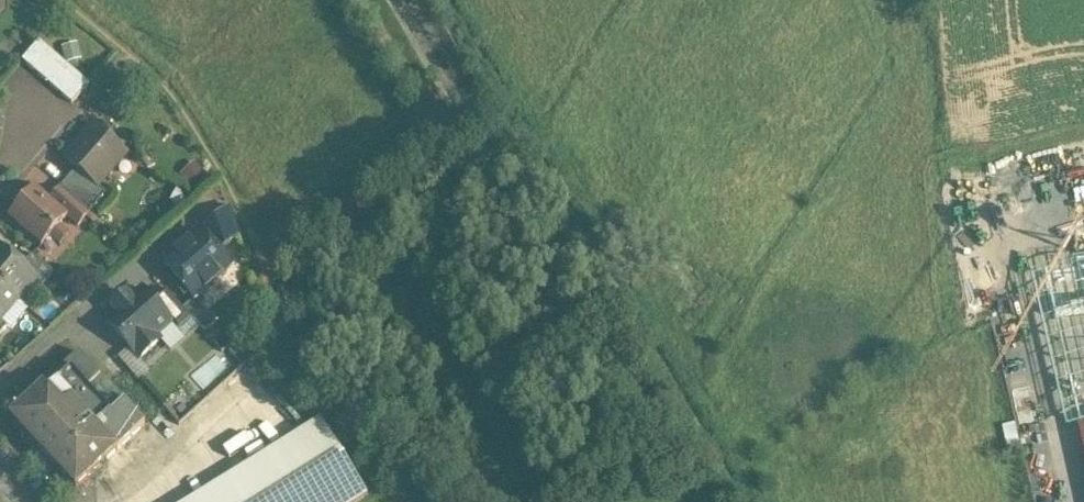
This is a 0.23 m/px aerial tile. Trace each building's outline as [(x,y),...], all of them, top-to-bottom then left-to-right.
[(68,61),(82,57),(77,40),(63,45),(68,61)] [(89,85),(39,42),(22,61),(72,105),(89,85)] [(124,153),(94,126),(66,159),(77,169),(98,187),(109,174),(107,173),(124,153)] [(98,187),(77,169),(61,187),(90,213),(106,194),(98,187)] [(61,187),(49,201),(68,217),(68,218),(79,227),(91,213),(90,213),(61,187)] [(49,201),(35,188),(9,218),(42,247),(51,237),(60,227),(68,218),(68,217),(49,201)] [(230,207),(201,233),(219,254),(240,235),(230,207)] [(60,227),(51,237),(61,246),(70,235),(60,227)] [(199,231),(163,263),(195,299),(231,267),(219,254),(201,233),(199,231)] [(0,248),(0,285),(17,300),(35,279),(35,278),(22,267),(0,248)] [(32,256),(22,267),(35,278),(35,279),(43,287),(54,274),(32,256)] [(0,285),(0,320),(17,300),(0,285)] [(143,290),(132,300),(127,295),(113,307),(117,313),(107,322),(131,350),(140,360),(161,341),(156,336),(171,323),(172,323),(153,301),(143,290)] [(184,309),(166,290),(153,301),(172,323),(171,323),(178,331),(192,319),(184,309)] [(195,299),(184,309),(192,319),(205,333),(216,323),(195,299)] [(8,327),(0,320),(0,336),(8,327)] [(140,360),(131,350),(121,359),(140,381),(150,372),(140,360)] [(81,355),(51,382),(50,382),(11,419),(77,490),(146,424),(81,355)] [(220,501),(357,501),(369,495),(322,420),(229,479),(237,492),(220,501)] [(229,479),(189,501),(220,501),(237,492),(229,479)]
